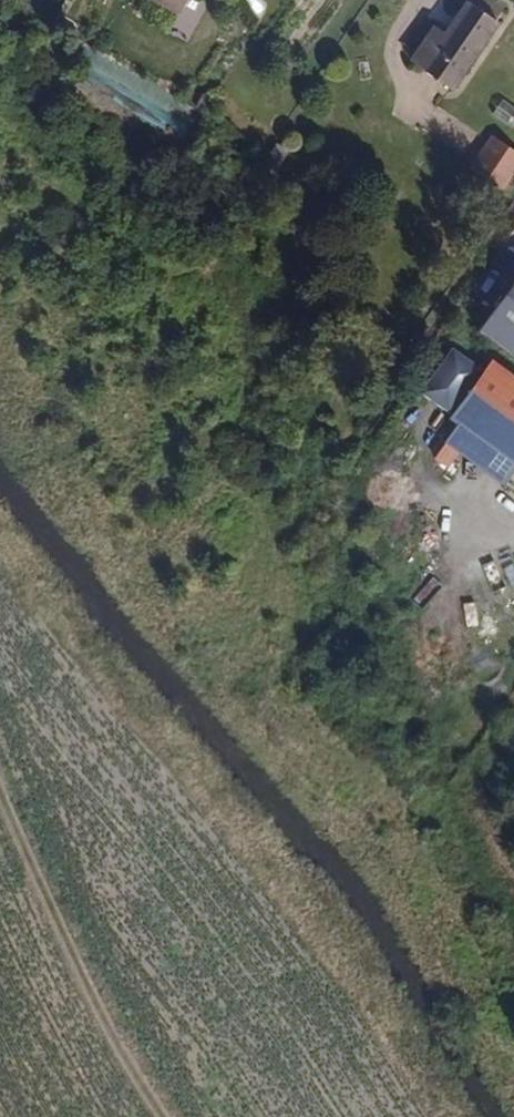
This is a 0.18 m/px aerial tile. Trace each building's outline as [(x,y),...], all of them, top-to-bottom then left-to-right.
[(183,10),(188,0),(161,0),(183,10)] [(456,21),(462,25),(456,34),(450,29),(446,34),(436,28),(413,63),(453,90),(499,22),(493,17),(501,5),(493,0),(479,0),(475,6),(469,1),(456,21)] [(462,25),(456,21),(450,29),(456,34),(462,25)] [(494,114),(513,125),(513,106),(502,99),(494,114)] [(494,135),(471,169),(499,188),(513,166),(513,149),(494,135)] [(281,167),(269,159),(259,175),(270,183),(281,167)] [(479,324),(513,351),(513,276),(479,324)] [(453,430),(463,436),(471,424),(513,454),(513,372),(492,357),(454,411),(462,417),(453,430)] [(453,430),(449,436),(509,478),(513,470),(513,454),(471,424),(463,436),(453,430)]
